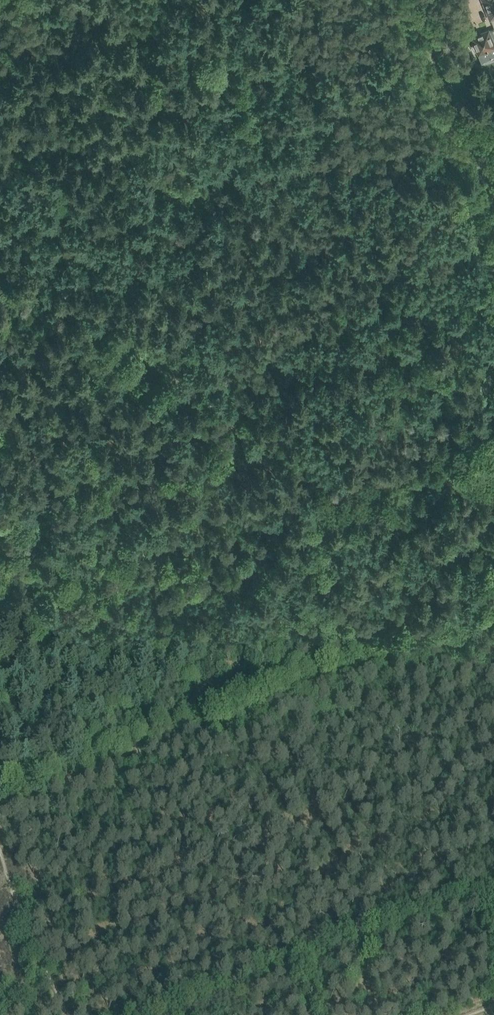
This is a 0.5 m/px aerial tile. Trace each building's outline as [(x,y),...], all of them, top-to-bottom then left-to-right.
[(490,19),(490,18),(493,27),(493,0),(482,0),(490,19)] [(472,37),(479,53),(485,51),(486,52),(487,51),(490,59),(493,58),(493,29),(490,31),(489,30),(488,30),(481,33),(472,37)]
